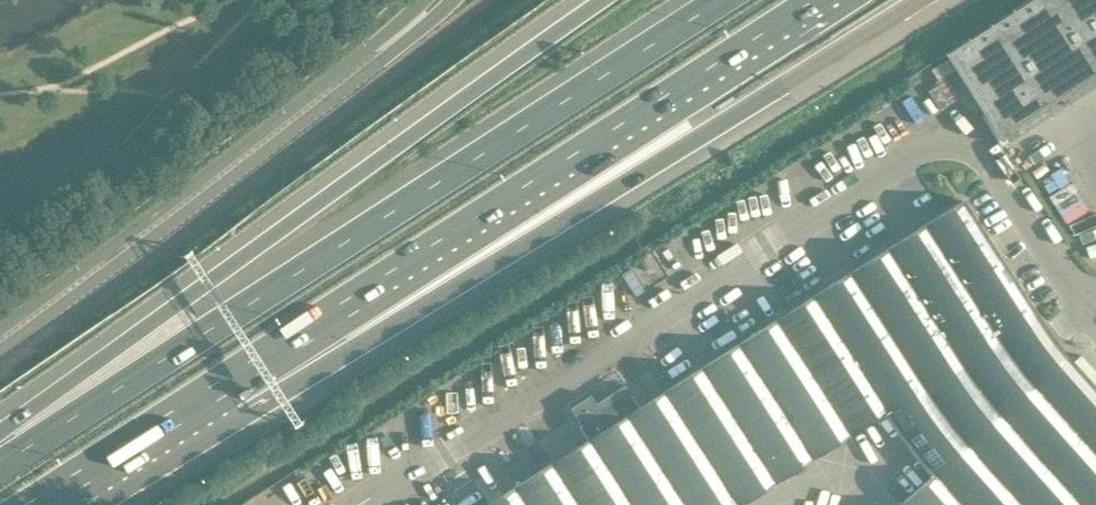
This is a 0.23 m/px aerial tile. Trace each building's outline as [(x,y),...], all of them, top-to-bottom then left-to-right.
[(945,51),(950,60),(1005,146),(1095,88),(1095,0),(1025,0),(945,51)] [(809,459),(882,412),(892,405),(904,398),(978,350),(1035,314),(1036,313),(981,227),(976,220),(963,200),(794,308),(766,326),(663,392),(639,407),(631,393),(625,385),(615,391),(611,394),(597,403),(591,395),(571,408),(581,424),(579,426),(588,440),(553,463),(486,504),(736,504),(809,459)] [(1080,371),(1090,362),(1067,357),(900,504),(1095,504),(1095,388),(1080,371)] [(1090,362),(1080,371),(1095,388),(1095,370),(1090,362)]
